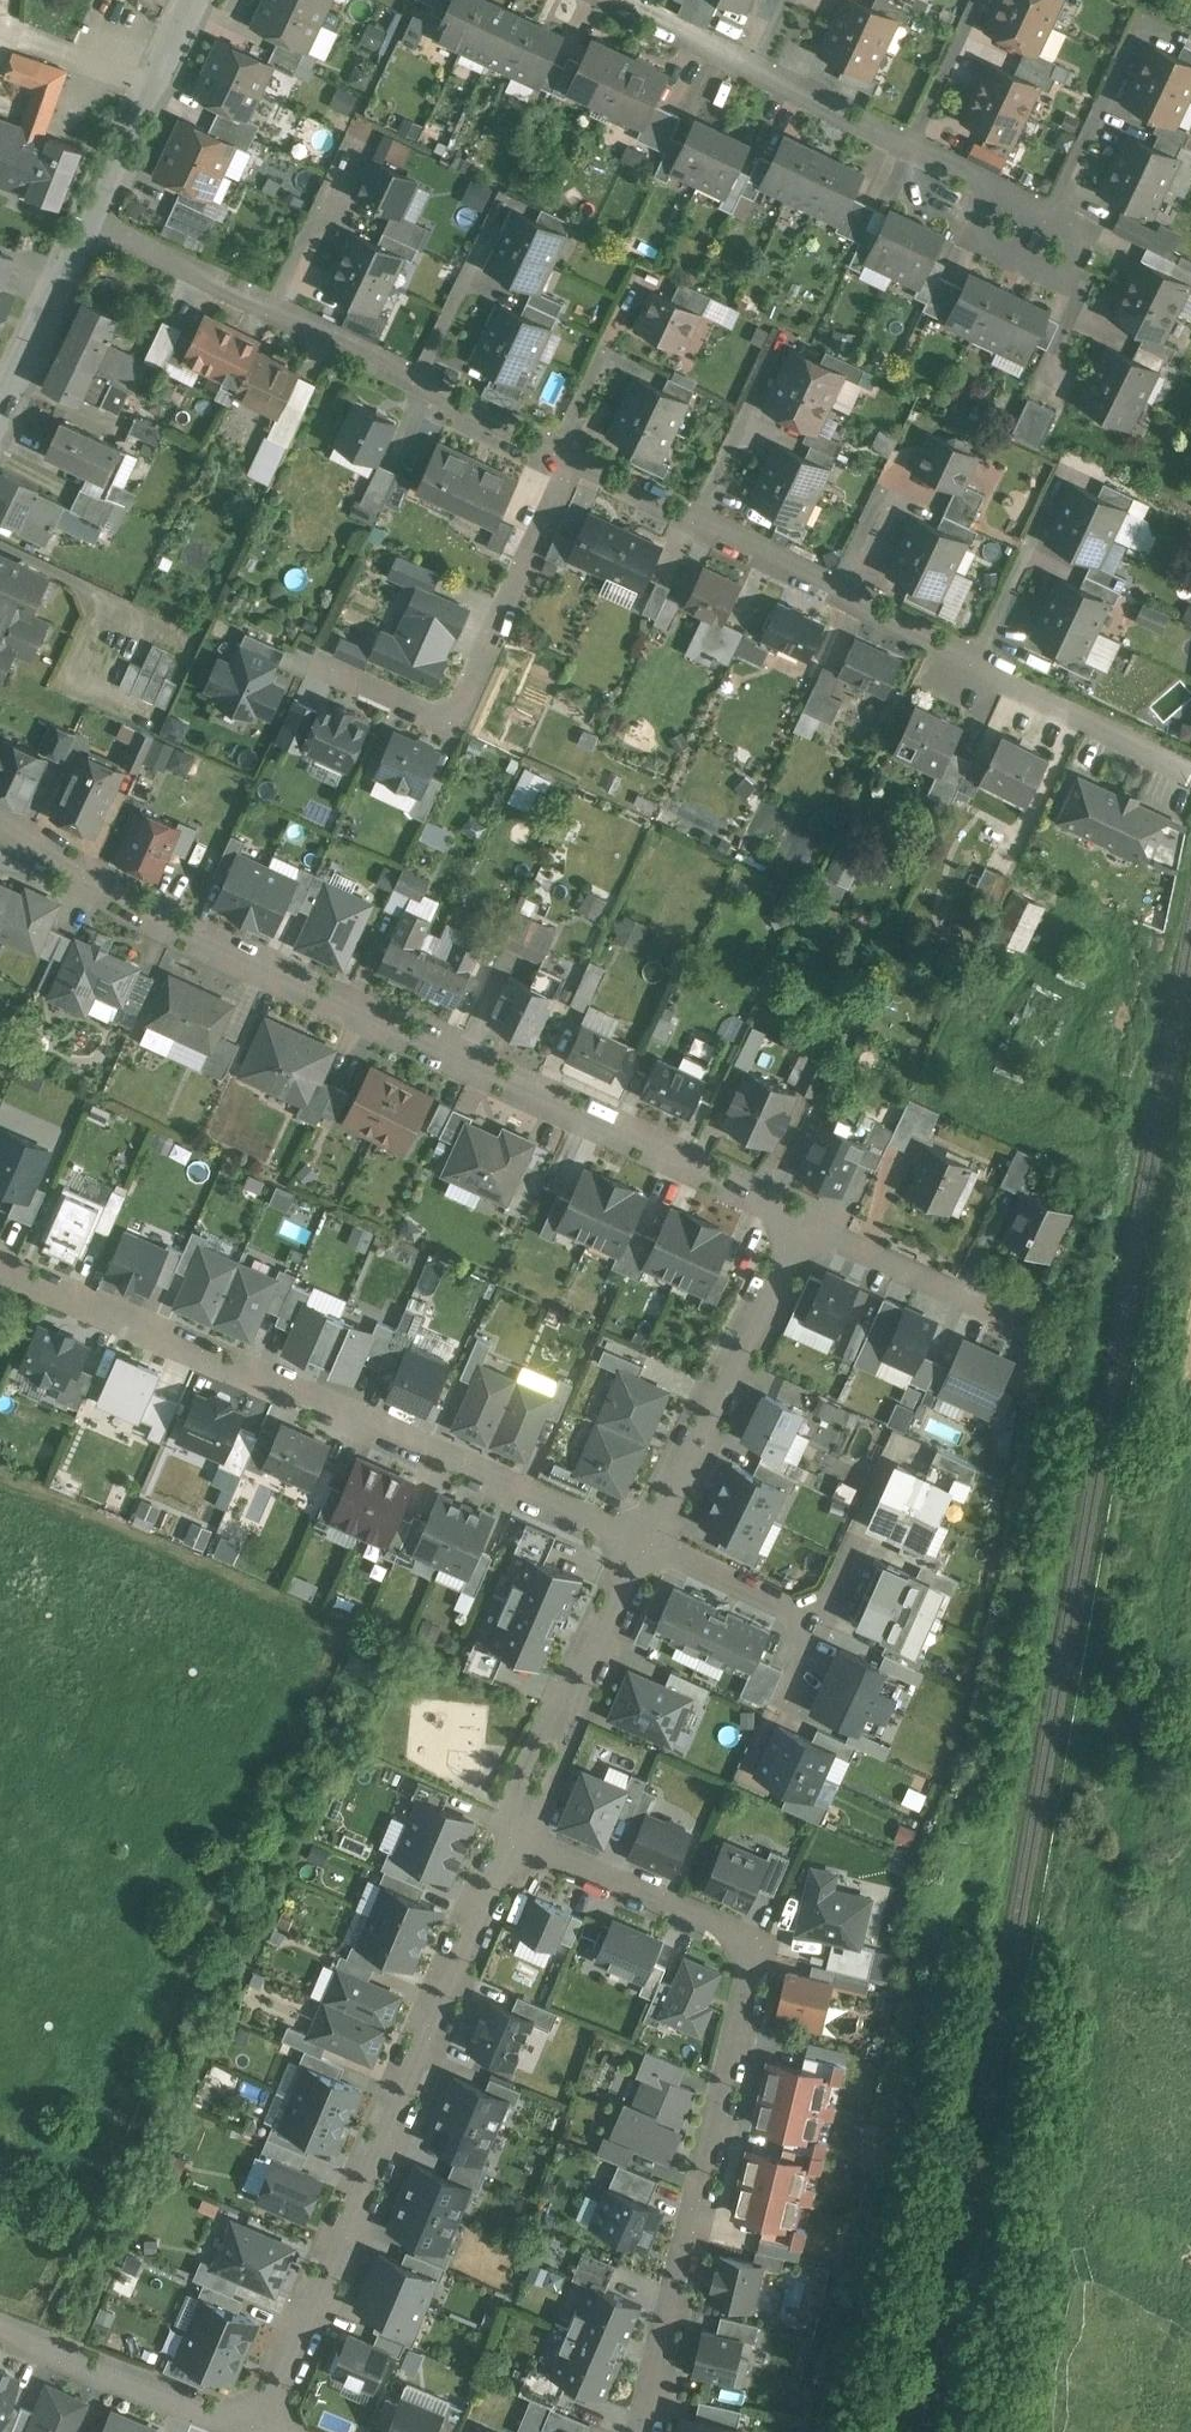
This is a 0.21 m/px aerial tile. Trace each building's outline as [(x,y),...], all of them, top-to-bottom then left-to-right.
[(274,0),(266,0),(255,24),(281,36),(307,48),(319,21),(274,0)] [(319,21),(329,0),(274,0),(319,21)] [(436,4),(435,4),(432,11),(444,16),(452,0),(438,0),(436,4)] [(444,16),(437,33),(463,46),(485,0),(452,0),(444,16)] [(490,0),(485,0),(463,46),(489,58),(511,10),(490,0)] [(683,1),(713,15),(720,0),(680,0),(683,1)] [(744,8),(748,0),(726,0),(744,8)] [(856,0),(847,0),(835,25),(883,47),(896,19),(872,7),(856,0)] [(890,0),(875,0),(872,7),(896,19),(907,24),(914,10),(904,6),(890,0)] [(1001,2),(1049,24),(1060,0),(1002,0),(1001,2)] [(713,15),(683,1),(678,13),(708,27),(713,15)] [(1049,24),(1001,2),(988,30),(1027,48),(1036,52),(1049,24)] [(537,22),(511,10),(489,58),(515,70),(537,22)] [(419,43),(429,20),(414,14),(404,37),(419,43)] [(537,22),(515,70),(541,82),(552,59),(564,35),(537,22)] [(883,47),(835,25),(822,53),(845,64),(870,75),(883,47)] [(307,48),(281,36),(274,49),(300,61),(307,48)] [(433,50),(457,60),(462,48),(438,38),(433,50)] [(582,62),(570,87),(571,88),(597,100),(620,51),(593,39),(582,62)] [(268,62),(220,40),(208,66),(260,91),(272,65),(272,64),(268,62)] [(1153,45),(1139,74),(1187,96),(1190,88),(1190,63),(1178,57),(1153,45)] [(1184,45),(1178,57),(1190,63),(1190,48),(1184,45)] [(1058,62),(1036,52),(1027,48),(1021,61),(1052,75),(1058,62)] [(300,61),(274,49),(268,62),(272,64),(272,65),(294,75),(300,61)] [(636,59),(620,51),(597,100),(617,110),(614,115),(630,122),(632,117),(644,123),(645,123),(654,103),(668,74),(652,66),(653,63),(638,56),(636,59)] [(67,71),(14,52),(5,76),(35,87),(21,126),(45,135),(67,71)] [(565,65),(553,91),(566,97),(571,88),(570,87),(582,62),(570,56),(565,65)] [(565,65),(552,59),(541,82),(539,85),(553,91),(565,65)] [(1052,75),(1021,61),(1014,74),(1039,85),(1039,86),(1050,91),(1057,77),(1052,75)] [(1014,74),(991,63),(978,91),(1026,114),(1039,86),(1039,85),(1014,74)] [(870,75),(845,64),(839,77),(875,94),(881,80),(870,75)] [(260,91),(208,66),(195,93),(221,106),(247,118),(260,91)] [(1187,96),(1139,74),(1126,102),(1160,118),(1174,124),(1187,96)] [(1026,114),(978,91),(964,119),(989,131),(1012,142),(1026,114)] [(654,103),(645,123),(644,123),(637,138),(651,144),(668,110),(654,103)] [(247,118),(221,106),(215,119),(241,131),(247,118)] [(668,110),(651,144),(665,151),(672,136),(682,116),(668,110)] [(0,118),(0,184),(29,194),(51,137),(45,135),(21,126),(0,118)] [(1174,124),(1160,118),(1154,131),(1159,134),(1159,133),(1185,145),(1190,133),(1190,132),(1174,124)] [(209,132),(183,119),(170,146),(222,171),(235,144),(209,132)] [(241,131),(215,119),(209,132),(235,144),(241,131)] [(685,142),(673,168),(674,168),(700,180),(723,132),(696,119),(685,142)] [(1020,146),(1012,142),(989,131),(982,144),(1007,156),(1014,159),(1020,146)] [(723,132),(700,180),(726,193),(727,193),(738,168),(749,144),(723,132)] [(1185,145),(1159,133),(1159,134),(1153,146),(1177,158),(1179,159),(1185,145)] [(773,161),(762,183),(763,183),(789,195),(812,148),(785,135),(773,161)] [(1153,146),(1129,135),(1116,163),(1164,186),(1177,158),(1153,146)] [(685,142),(672,136),(665,151),(666,151),(655,174),(668,181),(674,168),(673,168),(685,142)] [(83,148),(51,137),(29,194),(60,205),(83,148)] [(1007,156),(982,144),(976,159),(1000,170),(1007,156)] [(222,171),(170,146),(157,173),(183,185),(209,198),(222,171)] [(812,148),(789,195),(815,207),(837,160),(812,148)] [(751,174),(742,193),(755,199),(763,183),(762,183),(773,161),(760,155),(751,174)] [(417,180),(373,159),(357,194),(393,211),(400,215),(401,214),(417,180)] [(837,160),(815,207),(841,220),(852,196),(864,172),(837,160)] [(1164,186),(1116,163),(1103,192),(1151,214),(1164,186)] [(738,168),(727,193),(726,193),(720,205),(733,211),(742,193),(751,174),(738,168)] [(473,178),(462,200),(482,210),(493,188),(473,178)] [(209,198),(183,185),(177,199),(203,211),(204,210),(209,198)] [(852,196),(841,220),(836,229),(848,235),(864,202),(852,196)] [(203,211),(177,199),(166,222),(205,240),(217,216),(204,210),(203,211)] [(864,202),(848,235),(861,241),(868,227),(876,208),(864,202)] [(573,222),(543,208),(536,221),(564,234),(567,235),(573,222)] [(880,232),(868,258),(869,258),(895,270),(918,221),(891,209),(880,232)] [(428,226),(401,214),(400,215),(393,211),(384,231),(419,247),(428,226)] [(536,221),(516,211),(502,239),(550,262),(564,234),(536,221)] [(918,221),(895,270),(921,283),(933,257),(944,234),(918,221)] [(861,241),(850,264),(863,270),(869,258),(868,258),(880,232),(868,227),(861,241)] [(419,247),(384,231),(378,244),(402,255),(413,260),(419,247)] [(378,244),(354,233),(341,261),(389,284),(402,255),(378,244)] [(550,262),(502,239),(489,268),(533,289),(537,290),(550,262)] [(0,251),(0,289),(14,258),(0,251)] [(933,257),(921,283),(915,295),(928,301),(940,275),(946,263),(933,257)] [(1168,272),(1141,259),(1127,287),(1175,311),(1189,283),(1168,272)] [(1174,259),(1168,272),(1189,283),(1190,284),(1190,268),(1174,259)] [(389,284),(341,261),(328,290),(354,302),(375,312),(376,312),(389,284)] [(964,287),(948,320),(975,333),(997,285),(971,272),(964,287)] [(940,275),(928,301),(924,308),(936,314),(952,281),(940,275)] [(711,296),(681,281),(671,301),(698,313),(698,314),(701,316),(711,296)] [(952,281),(936,314),(948,320),(964,287),(952,281)] [(997,285),(975,333),(1000,345),(1023,297),(997,285)] [(1175,311),(1127,287),(1113,315),(1146,332),(1161,339),(1161,338),(1175,311)] [(14,295),(0,289),(0,326),(14,295)] [(537,290),(533,289),(527,302),(558,316),(564,303),(537,290)] [(671,301),(655,293),(638,328),(682,348),(698,314),(698,313),(671,301)] [(1023,297),(1000,345),(1027,358),(1035,341),(1047,314),(1049,310),(1023,297)] [(120,317),(85,300),(60,352),(131,386),(131,387),(136,390),(148,366),(107,345),(111,338),(112,339),(114,336),(112,335),(120,317)] [(375,312),(354,302),(347,315),(382,331),(389,318),(376,312),(375,312)] [(558,316),(527,302),(521,314),(548,327),(552,329),(558,316)] [(521,314),(501,305),(487,333),(535,356),(548,327),(521,314)] [(1060,321),(1047,314),(1035,341),(1048,347),(1060,321)] [(212,372),(233,329),(207,316),(195,340),(185,359),(187,360),(212,372)] [(164,320),(145,359),(163,368),(167,359),(180,333),(182,329),(164,320)] [(233,329),(212,372),(239,385),(255,353),(260,342),(233,329)] [(1161,339),(1146,332),(1139,344),(1166,358),(1170,360),(1177,346),(1161,338),(1161,339)] [(195,340),(180,333),(167,359),(183,367),(187,360),(185,359),(195,340)] [(535,356),(487,333),(474,361),(494,371),(522,384),(535,356)] [(1166,358),(1139,344),(1133,357),(1157,369),(1156,369),(1160,371),(1166,358)] [(1133,357),(1109,346),(1095,374),(1143,397),(1156,369),(1157,369),(1133,357)] [(866,368),(827,350),(820,363),(842,373),(842,374),(859,382),(866,368)] [(820,363),(794,351),(781,379),(829,402),(842,374),(842,373),(820,363)] [(131,386),(60,352),(60,353),(59,353),(58,355),(60,356),(46,385),(79,401),(82,395),(118,412),(131,387),(131,386)] [(298,374),(255,353),(239,385),(236,392),(279,413),(298,374)] [(522,384),(494,371),(488,384),(519,398),(525,385),(522,384)] [(1143,397),(1095,374),(1082,402),(1129,425),(1143,397)] [(695,389),(669,377),(663,390),(686,401),(689,402),(695,389)] [(663,390),(638,378),(624,407),(672,429),(686,401),(663,390)] [(829,402),(781,379),(768,407),(809,427),(815,430),(816,429),(829,402)] [(1058,409),(1030,396),(1012,433),(1040,446),(1058,409)] [(395,422),(356,403),(336,443),(375,462),(395,422)] [(672,429),(624,407),(611,435),(636,447),(659,458),(672,429)] [(160,432),(135,420),(129,431),(155,443),(160,432)] [(294,431),(275,421),(269,435),(288,445),(294,431)] [(121,450),(62,422),(47,454),(89,473),(107,481),(108,479),(121,450)] [(844,442),(816,429),(815,430),(809,427),(803,440),(811,444),(838,456),(844,442)] [(155,443),(129,431),(124,440),(149,453),(155,443)] [(956,437),(950,439),(949,441),(933,434),(917,468),(956,488),(960,489),(964,482),(977,455),(968,450),(969,448),(967,442),(956,437)] [(288,445),(269,435),(251,473),(261,478),(261,479),(270,484),(288,445)] [(517,480),(483,463),(484,463),(472,457),(472,458),(438,442),(417,487),(439,498),(442,492),(459,500),(455,508),(457,509),(461,501),(477,509),(474,514),(496,524),(499,519),(517,480)] [(838,456),(811,444),(805,457),(827,467),(832,469),(838,456)] [(805,457),(779,445),(766,473),(814,496),(827,467),(805,457)] [(659,458),(636,447),(630,460),(665,476),(671,463),(659,458)] [(397,473),(379,464),(365,494),(383,502),(397,473)] [(5,471),(0,481),(0,516),(49,539),(65,507),(37,493),(40,487),(5,471)] [(123,486),(108,479),(107,481),(89,473),(83,485),(116,500),(123,486)] [(398,473),(385,503),(400,509),(413,480),(398,473)] [(814,496),(766,473),(753,501),(782,515),(800,524),(814,496)] [(986,493),(964,482),(960,489),(956,488),(944,513),(970,526),(986,493)] [(1140,498),(1105,482),(1099,494),(1124,507),(1134,511),(1140,498)] [(1099,494),(1076,484),(1063,512),(1111,535),(1124,507),(1099,494)] [(116,500),(83,485),(72,509),(104,524),(116,500)] [(625,531),(591,515),(592,513),(590,512),(578,540),(569,559),(570,560),(574,552),(589,559),(587,565),(605,574),(605,575),(606,576),(628,529),(626,529),(625,531)] [(1111,535),(1063,512),(1049,541),(1092,561),(1097,564),(1098,563),(1111,535)] [(970,526),(944,513),(938,526),(966,540),(973,543),(979,530),(970,526)] [(808,527),(800,524),(782,515),(776,528),(790,535),(802,540),(808,527)] [(938,526),(918,517),(904,545),(952,568),(966,540),(938,526)] [(513,526),(499,519),(496,524),(486,546),(501,552),(513,526)] [(790,535),(776,528),(771,538),(786,545),(790,535)] [(661,546),(628,531),(628,530),(628,529),(606,576),(607,576),(607,575),(641,590),(661,546)] [(578,540),(558,531),(546,557),(561,564),(564,557),(569,559),(578,540)] [(952,568),(904,545),(891,574),(911,583),(939,596),(952,568)] [(393,574),(438,589),(446,567),(400,551),(393,574)] [(0,680),(18,644),(33,651),(41,634),(36,632),(41,620),(47,623),(48,620),(32,613),(49,576),(0,553),(0,680)] [(1128,577),(1098,563),(1097,564),(1092,561),(1086,574),(1121,591),(1128,577)] [(741,585),(705,567),(686,605),(704,614),(689,646),(717,659),(718,657),(715,656),(729,626),(723,623),(724,621),(741,585)] [(1121,591),(1086,574),(1080,587),(1109,601),(1115,603),(1121,591)] [(1080,587),(1061,578),(1048,606),(1096,629),(1109,601),(1080,587)] [(658,580),(643,611),(656,617),(667,596),(671,586),(658,580)] [(939,596),(911,583),(905,596),(940,613),(946,600),(939,596)] [(468,608),(420,586),(397,637),(384,631),(374,655),(435,682),(445,658),(443,657),(455,631),(457,632),(468,608)] [(682,603),(667,596),(656,617),(655,622),(670,629),(682,603)] [(821,625),(777,605),(762,639),(806,659),(821,625)] [(1096,629),(1048,606),(1035,635),(1061,647),(1082,657),(1096,629)] [(729,626),(715,656),(718,657),(730,663),(745,631),(724,621),(723,623),(729,626)] [(286,649),(247,631),(242,643),(241,643),(239,648),(275,664),(274,665),(278,667),(286,649)] [(371,648),(343,635),(335,653),(363,665),(371,648)] [(756,644),(744,638),(736,655),(748,661),(756,644)] [(899,659),(855,639),(839,674),(884,694),(899,659)] [(165,648),(153,643),(142,667),(154,672),(165,648)] [(1082,657),(1061,647),(1055,660),(1090,677),(1096,664),(1082,657)] [(165,648),(154,672),(166,678),(177,654),(165,648)] [(275,664),(239,648),(231,664),(220,659),(208,686),(224,693),(220,702),(221,702),(251,715),(255,707),(271,714),(283,688),(267,680),(274,665),(275,664)] [(120,686),(131,691),(142,667),(131,662),(120,686)] [(154,672),(142,667),(131,691),(143,696),(154,672)] [(830,693),(839,674),(823,667),(815,686),(830,693)] [(154,672),(143,696),(155,702),(166,678),(154,672)] [(166,678),(155,702),(167,707),(178,683),(166,678)] [(843,699),(830,693),(815,686),(804,710),(821,718),(832,723),(843,699)] [(321,711),(295,699),(277,738),(304,751),(305,748),(304,747),(321,711)] [(337,709),(325,704),(321,711),(304,747),(305,748),(348,767),(368,724),(351,716),(353,712),(339,705),(337,709)] [(962,726),(916,705),(896,749),(939,769),(942,770),(951,750),(962,726)] [(821,718),(804,710),(794,731),(811,738),(821,718)] [(169,715),(166,732),(185,736),(188,719),(169,715)] [(77,733),(53,721),(43,743),(52,747),(49,752),(64,759),(66,755),(77,733)] [(139,730),(123,722),(117,735),(133,743),(139,730)] [(141,729),(125,764),(138,770),(155,735),(141,729)] [(440,752),(396,732),(377,773),(419,792),(421,793),(430,773),(440,752)] [(122,771),(85,754),(92,739),(77,733),(66,755),(79,761),(54,814),(94,832),(122,771)] [(1050,757),(1003,734),(986,766),(981,777),(983,778),(1028,801),(1050,757)] [(175,746),(155,737),(145,761),(165,770),(175,746)] [(0,745),(0,795),(14,801),(20,788),(31,793),(46,758),(17,745),(14,751),(0,745)] [(195,755),(177,748),(168,767),(186,775),(195,755)] [(951,750),(942,770),(939,769),(928,794),(951,805),(959,789),(958,788),(971,759),(951,750)] [(971,759),(958,788),(959,789),(974,796),(983,778),(981,777),(986,766),(971,759)] [(548,789),(554,775),(528,763),(512,797),(532,807),(542,786),(548,789)] [(444,780),(430,773),(421,793),(419,792),(410,812),(425,819),(444,780)] [(1187,827),(1080,776),(1060,819),(1096,836),(1101,834),(1102,835),(1104,840),(1115,844),(1125,841),(1129,843),(1131,847),(1171,866),(1179,867),(1187,827)] [(177,828),(141,812),(119,861),(157,877),(170,848),(178,828),(177,828)] [(196,828),(180,821),(177,828),(178,828),(170,848),(184,854),(196,828)] [(451,835),(429,825),(424,836),(446,846),(451,835)] [(821,890),(844,900),(867,849),(844,838),(821,890)] [(268,867),(239,854),(217,903),(238,913),(237,916),(244,919),(268,867)] [(297,880),(268,867),(244,919),(252,922),(253,920),(274,930),(288,900),(297,880)] [(999,873),(986,867),(974,892),(987,898),(999,873)] [(404,870),(397,886),(422,897),(423,893),(429,881),(404,870)] [(999,873),(987,898),(1000,904),(1012,879),(999,873)] [(371,903),(328,883),(303,938),(312,942),(315,951),(324,955),(329,954),(344,961),(371,903)] [(0,884),(0,933),(39,950),(50,926),(60,902),(40,893),(36,901),(0,884)] [(386,909),(402,917),(406,907),(428,917),(434,904),(437,899),(423,893),(422,897),(397,886),(386,909)] [(1013,889),(992,933),(1023,947),(1044,904),(1013,889)] [(447,910),(434,904),(428,917),(430,918),(422,936),(434,940),(447,910)] [(402,917),(378,968),(417,986),(432,952),(418,944),(422,936),(430,918),(428,917),(406,907),(402,917)] [(628,912),(617,936),(637,945),(648,921),(628,912)] [(557,931),(519,913),(516,919),(532,927),(520,951),(543,962),(557,931)] [(532,927),(516,919),(505,943),(520,951),(532,927)] [(64,933),(50,926),(39,950),(53,957),(54,954),(64,933)] [(484,937),(463,928),(458,939),(479,949),(484,937)] [(77,939),(64,933),(54,954),(67,960),(77,939)] [(139,967),(77,939),(67,960),(51,996),(85,1011),(86,1009),(109,1019),(114,1018),(121,1001),(123,1002),(124,1000),(138,969),(139,967)] [(457,939),(448,958),(432,952),(417,986),(455,1004),(480,950),(479,949),(458,939),(457,939)] [(606,967),(591,961),(584,976),(599,983),(606,967)] [(532,983),(516,976),(513,983),(508,980),(494,1009),(499,1011),(494,1022),(533,1040),(563,976),(540,966),(532,983)] [(155,977),(138,969),(124,1000),(141,1008),(155,977)] [(232,1003),(171,975),(151,1021),(211,1048),(212,1048),(218,1034),(232,1003)] [(584,976),(572,1002),(587,1009),(599,983),(584,976)] [(593,1005),(585,1022),(611,1035),(620,1017),(593,1005)] [(662,1016),(655,1031),(665,1036),(673,1021),(662,1016)] [(334,1049),(268,1019),(244,1073),(304,1100),(309,1103),(321,1078),(334,1049)] [(585,1022),(583,1021),(567,1055),(611,1076),(627,1042),(611,1035),(585,1022)] [(751,1032),(740,1056),(753,1062),(765,1038),(751,1032)] [(240,1043),(218,1034),(212,1048),(211,1048),(202,1066),(225,1076),(240,1043)] [(678,1066),(659,1057),(642,1093),(689,1115),(706,1079),(702,1077),(709,1062),(685,1051),(678,1066)] [(813,1055),(797,1087),(815,1095),(830,1063),(813,1055)] [(402,1083),(372,1068),(347,1118),(377,1133),(402,1083)] [(797,1092),(750,1070),(741,1088),(739,1087),(731,1104),(734,1105),(725,1123),(772,1144),(781,1127),(783,1128),(791,1111),(788,1110),(797,1092)] [(827,1074),(817,1096),(829,1101),(839,1080),(827,1074)] [(321,1078),(309,1103),(304,1100),(298,1115),(317,1123),(323,1111),(336,1085),(321,1078)] [(402,1083),(377,1133),(407,1148),(432,1098),(402,1083)] [(350,1091),(336,1085),(323,1111),(337,1118),(350,1091)] [(940,1111),(910,1098),(904,1111),(919,1118),(914,1130),(929,1137),(940,1111)] [(455,1107),(441,1100),(428,1127),(441,1133),(455,1107)] [(455,1107),(441,1133),(458,1141),(468,1121),(469,1122),(472,1116),(455,1107)] [(904,1111),(890,1142),(905,1149),(914,1130),(919,1118),(904,1111)] [(812,1147),(854,1166),(857,1159),(865,1142),(852,1136),(857,1125),(836,1115),(831,1126),(823,1123),(812,1147)] [(893,1130),(875,1120),(865,1142),(857,1159),(876,1167),(893,1130)] [(469,1122),(468,1121),(458,1141),(446,1167),(479,1182),(478,1185),(505,1197),(519,1168),(522,1169),(530,1153),(526,1151),(531,1140),(508,1129),(502,1131),(496,1143),(486,1138),(487,1135),(485,1129),(469,1122)] [(7,1130),(0,1146),(0,1184),(6,1187),(8,1182),(30,1192),(49,1149),(7,1130)] [(971,1165),(926,1145),(925,1146),(927,1147),(918,1165),(917,1165),(916,1166),(922,1169),(911,1191),(910,1191),(909,1192),(950,1211),(951,1209),(949,1209),(969,1166),(971,1167),(971,1165)] [(854,1166),(812,1147),(800,1173),(842,1192),(854,1166)] [(1019,1147),(1004,1178),(1021,1185),(1035,1154),(1019,1147)] [(571,1200),(560,1224),(561,1225),(590,1238),(617,1180),(601,1173),(599,1176),(585,1170),(571,1200)] [(617,1180),(590,1238),(619,1251),(620,1252),(631,1227),(645,1197),(631,1191),(633,1187),(617,1180)] [(107,1203),(65,1185),(42,1239),(47,1241),(43,1249),(73,1262),(73,1259),(74,1259),(74,1262),(75,1263),(76,1259),(76,1261),(79,1255),(84,1257),(107,1203)] [(1028,1192),(1007,1236),(1005,1235),(1004,1237),(1051,1258),(1052,1256),(1049,1255),(1069,1210),(1072,1211),(1073,1210),(1026,1189),(1026,1190),(1028,1192)] [(558,1194),(541,1233),(555,1239),(561,1225),(560,1224),(571,1200),(558,1194)] [(686,1215),(671,1209),(658,1239),(647,1263),(648,1264),(677,1277),(703,1219),(687,1212),(686,1215)] [(719,1227),(703,1219),(677,1277),(706,1291),(707,1291),(718,1267),(732,1236),(717,1230),(719,1227)] [(645,1233),(631,1227),(620,1252),(619,1251),(613,1266),(627,1272),(645,1233)] [(166,1250),(126,1233),(108,1274),(121,1280),(120,1282),(135,1288),(136,1286),(149,1292),(154,1280),(166,1250)] [(645,1233),(627,1272),(641,1279),(648,1264),(647,1263),(658,1239),(645,1233)] [(239,1263),(202,1247),(176,1306),(214,1323),(239,1263)] [(277,1280),(239,1263),(214,1323),(228,1329),(251,1339),(277,1280)] [(718,1267),(707,1291),(706,1291),(699,1305),(713,1312),(731,1273),(718,1267)] [(858,1285),(828,1271),(824,1280),(806,1319),(836,1333),(858,1285)] [(811,1274),(793,1313),(806,1319),(824,1280),(811,1274)] [(885,1297),(867,1336),(889,1346),(907,1307),(885,1297)] [(306,1303),(286,1352),(306,1360),(309,1354),(320,1358),(338,1317),(306,1303)] [(937,1321),(907,1307),(889,1346),(885,1355),(915,1369),(922,1353),(937,1321)] [(336,1365),(333,1372),(354,1381),(374,1331),(338,1317),(320,1358),(336,1365)] [(399,1325),(382,1365),(399,1372),(410,1346),(411,1347),(417,1333),(399,1325)] [(89,1348),(72,1340),(74,1335),(60,1329),(58,1334),(40,1326),(22,1368),(27,1370),(27,1367),(27,1371),(36,1374),(35,1377),(49,1383),(50,1381),(64,1387),(73,1367),(79,1370),(89,1348)] [(478,1338),(461,1377),(474,1383),(482,1365),(482,1366),(492,1344),(478,1338)] [(1013,1361),(965,1340),(953,1367),(942,1392),(968,1404),(989,1413),(1002,1387),(1013,1361)] [(411,1347),(410,1346),(399,1372),(388,1398),(425,1414),(447,1363),(411,1347)] [(644,1365),(605,1348),(599,1362),(621,1372),(621,1371),(639,1378),(644,1365)] [(910,1380),(928,1388),(939,1361),(922,1353),(915,1369),(910,1380)] [(159,1373),(120,1355),(99,1403),(139,1420),(159,1373)] [(922,1401),(935,1407),(942,1392),(953,1367),(939,1361),(928,1388),(922,1401)] [(482,1366),(482,1365),(474,1383),(455,1428),(490,1443),(517,1381),(482,1366)] [(639,1378),(621,1371),(621,1372),(599,1422),(646,1442),(668,1391),(639,1378)] [(560,1378),(552,1396),(553,1396),(545,1414),(558,1420),(573,1384),(560,1378)] [(552,1396),(517,1381),(490,1443),(526,1458),(545,1414),(553,1396),(552,1396)] [(1015,1393),(1002,1387),(989,1413),(1003,1419),(1015,1393)] [(596,1388),(588,1408),(601,1413),(609,1394),(596,1388)] [(968,1404),(942,1392),(935,1407),(961,1419),(968,1404)] [(766,1394),(746,1437),(781,1454),(802,1411),(766,1394)] [(210,1402),(198,1397),(180,1440),(222,1458),(224,1459),(237,1427),(242,1416),(230,1411),(231,1407),(229,1403),(217,1397),(212,1399),(210,1402)] [(819,1398),(815,1410),(850,1420),(853,1408),(819,1398)] [(646,1442),(599,1422),(578,1471),(577,1473),(595,1480),(624,1493),(646,1442)] [(588,1448),(594,1426),(584,1423),(577,1445),(588,1448)] [(328,1446),(283,1426),(279,1435),(266,1467),(267,1467),(311,1486),(328,1446)] [(237,1427),(224,1459),(222,1458),(219,1466),(242,1476),(246,1467),(259,1437),(237,1427)] [(279,1435),(263,1428),(259,1437),(246,1467),(263,1475),(267,1467),(266,1467),(279,1435)] [(926,1476),(951,1488),(965,1494),(978,1466),(939,1448),(926,1476)] [(386,1471),(359,1459),(345,1491),(332,1521),(333,1521),(360,1532),(386,1471)] [(799,1479),(760,1460),(754,1473),(785,1489),(784,1489),(792,1493),(799,1479)] [(578,1471),(555,1462),(550,1476),(589,1493),(595,1480),(577,1473),(578,1471)] [(754,1473),(733,1463),(718,1493),(770,1518),(784,1489),(785,1489),(754,1473)] [(884,1495),(937,1519),(951,1488),(926,1476),(898,1464),(884,1495)] [(242,1476),(219,1466),(211,1484),(234,1494),(242,1476)] [(414,1483),(386,1471),(360,1532),(386,1544),(387,1544),(400,1515),(414,1483)] [(833,1493),(851,1500),(857,1485),(839,1478),(833,1493)] [(332,1486),(315,1525),(329,1531),(333,1521),(332,1521),(345,1491),(332,1486)] [(770,1518),(718,1493),(704,1523),(724,1533),(755,1548),(756,1547),(770,1518)] [(467,1506),(440,1494),(428,1520),(415,1551),(416,1551),(442,1563),(467,1506)] [(937,1519),(884,1495),(871,1523),(904,1538),(924,1547),(937,1519)] [(159,1511),(142,1504),(137,1516),(154,1524),(159,1511)] [(494,1518),(467,1506),(442,1563),(469,1574),(469,1575),(480,1550),(494,1518)] [(413,1521),(400,1515),(387,1544),(386,1544),(382,1554),(396,1560),(398,1555),(413,1521)] [(413,1521),(398,1555),(412,1561),(416,1551),(415,1551),(428,1520),(415,1515),(413,1521)] [(557,1535),(527,1522),(521,1536),(551,1548),(557,1535)] [(210,1533),(197,1527),(193,1526),(186,1543),(197,1548),(203,1550),(210,1533)] [(755,1548),(724,1533),(718,1546),(757,1565),(764,1551),(756,1547),(755,1548)] [(551,1548),(521,1536),(515,1550),(528,1555),(529,1554),(545,1561),(551,1548)] [(924,1547),(904,1538),(898,1551),(923,1562),(937,1569),(943,1556),(924,1547)] [(493,1556),(480,1550),(469,1575),(469,1574),(462,1589),(476,1595),(493,1556)] [(520,1576),(574,1599),(583,1579),(584,1579),(584,1578),(545,1561),(529,1554),(528,1555),(520,1576)] [(937,1569),(923,1562),(917,1575),(942,1587),(953,1592),(960,1579),(937,1569)] [(942,1587),(917,1575),(890,1563),(880,1585),(876,1594),(928,1618),(931,1613),(942,1587)] [(574,1599),(520,1576),(517,1581),(515,1580),(507,1599),(557,1620),(559,1615),(566,1618),(574,1599)] [(880,1585),(871,1581),(863,1598),(872,1602),(876,1594),(880,1585)] [(674,1640),(696,1595),(675,1586),(659,1620),(654,1630),(655,1631),(674,1640)] [(928,1618),(876,1594),(872,1602),(862,1624),(889,1637),(914,1648),(915,1648),(926,1622),(928,1618)] [(696,1595),(674,1640),(702,1652),(721,1612),(715,1609),(717,1605),(696,1595)] [(498,1625),(550,1646),(555,1632),(552,1631),(557,1620),(507,1599),(499,1618),(501,1619),(498,1625)] [(727,1664),(750,1620),(728,1610),(726,1614),(721,1612),(702,1652),(727,1664)] [(942,1618),(931,1613),(928,1618),(926,1622),(930,1624),(937,1627),(942,1618)] [(659,1620),(647,1614),(635,1639),(649,1645),(655,1631),(654,1630),(659,1620)] [(441,1625),(423,1618),(415,1638),(433,1645),(441,1625)] [(750,1620),(727,1664),(750,1674),(759,1657),(771,1630),(750,1620)] [(550,1646),(498,1625),(490,1645),(489,1646),(505,1653),(541,1668),(541,1667),(550,1646)] [(914,1648),(889,1637),(883,1650),(886,1651),(920,1667),(926,1653),(915,1648),(914,1648)] [(505,1653),(489,1646),(490,1645),(476,1639),(470,1653),(500,1665),(505,1653)] [(886,1673),(889,1668),(880,1664),(841,1646),(827,1677),(889,1705),(900,1679),(886,1673)] [(886,1651),(880,1664),(889,1668),(920,1682),(925,1669),(920,1667),(886,1651)] [(500,1665),(470,1653),(464,1667),(494,1679),(500,1665)] [(784,1668),(759,1657),(750,1674),(741,1692),(763,1702),(766,1695),(770,1697),(784,1668)] [(672,1669),(665,1686),(691,1697),(690,1698),(704,1704),(711,1687),(672,1669)] [(631,1671),(612,1715),(672,1741),(690,1698),(691,1697),(665,1686),(631,1671)] [(813,1707),(853,1725),(861,1729),(863,1725),(876,1731),(889,1705),(827,1677),(813,1707)] [(780,1724),(769,1748),(823,1773),(834,1750),(834,1749),(813,1739),(780,1724)] [(853,1725),(847,1739),(858,1744),(886,1757),(892,1743),(861,1729),(853,1725)] [(851,1758),(858,1744),(847,1739),(819,1726),(813,1739),(834,1749),(834,1750),(851,1758)] [(813,1796),(823,1773),(769,1748),(758,1772),(790,1787),(812,1797),(813,1796)] [(627,1788),(626,1788),(585,1770),(561,1824),(604,1842),(617,1812),(627,1788)] [(627,1788),(617,1812),(631,1817),(644,1786),(645,1787),(648,1778),(633,1772),(626,1788),(627,1788)] [(451,1792),(420,1779),(412,1796),(421,1799),(422,1798),(444,1808),(451,1792)] [(631,1817),(627,1826),(640,1831),(647,1814),(649,1814),(658,1792),(645,1787),(644,1786),(631,1817)] [(830,1803),(813,1796),(812,1797),(790,1787),(783,1804),(822,1821),(830,1803)] [(444,1808),(422,1798),(421,1799),(409,1827),(463,1849),(475,1821),(444,1808)] [(649,1814),(647,1814),(640,1831),(630,1854),(674,1873),(692,1833),(686,1831),(684,1824),(672,1819),(666,1822),(649,1814)] [(463,1849),(409,1827),(398,1854),(397,1855),(428,1869),(451,1878),(463,1849)] [(767,1860),(725,1842),(706,1886),(748,1904),(756,1885),(767,1860)] [(772,1847),(767,1860),(756,1885),(775,1893),(791,1856),(772,1847)] [(428,1869),(397,1855),(398,1854),(389,1850),(382,1867),(386,1869),(422,1884),(428,1869)] [(871,1897),(833,1888),(836,1872),(814,1867),(799,1930),(834,1938),(860,1944),(860,1943),(871,1897)] [(422,1884),(386,1869),(380,1883),(385,1885),(385,1884),(420,1899),(426,1886),(422,1884)] [(420,1899),(385,1884),(385,1885),(372,1915),(425,1938),(435,1914),(431,1904),(420,1899)] [(570,1911),(537,1897),(521,1933),(555,1947),(559,1938),(570,1911)] [(583,1917),(570,1911),(559,1938),(572,1943),(583,1917)] [(425,1938),(372,1915),(359,1945),(359,1946),(389,1959),(412,1969),(425,1938)] [(662,1940),(614,1920),(597,1957),(646,1978),(653,1961),(662,1940)] [(860,1944),(834,1938),(827,1965),(869,1975),(876,1947),(860,1943),(860,1944)] [(389,1959),(359,1946),(359,1945),(354,1943),(348,1956),(348,1957),(374,1968),(383,1972),(389,1959)] [(892,1951),(876,1947),(869,1975),(886,1979),(892,1951)] [(374,1968),(348,1957),(348,1956),(341,1954),(335,1968),(338,1969),(339,1968),(369,1981),(374,1968)] [(675,1984),(662,2014),(663,2014),(701,2030),(711,2005),(706,2003),(720,1971),(687,1956),(675,1984)] [(666,1967),(653,1961),(646,1978),(640,1992),(653,1997),(661,1979),(666,1967)] [(369,1981),(339,1968),(338,1969),(326,2000),(388,2026),(401,1995),(369,1981)] [(832,1981),(789,1971),(780,2008),(802,2014),(800,2023),(821,2028),(823,2019),(832,1981)] [(666,1981),(661,1979),(653,1997),(644,2018),(659,2025),(663,2014),(662,2014),(675,1984),(666,1981)] [(559,2011),(519,1994),(512,2010),(533,2019),(533,2020),(552,2028),(559,2011)] [(388,2026),(326,2000),(311,2034),(310,2035),(328,2043),(372,2062),(388,2026)] [(512,2010),(490,2000),(470,2047),(513,2065),(533,2020),(533,2019),(512,2010)] [(311,2034),(289,2025),(283,2039),(306,2049),(322,2055),(328,2043),(310,2035),(311,2034)] [(346,2066),(306,2049),(300,2062),(308,2066),(340,2079),(346,2066)] [(686,2065),(649,2049),(640,2071),(650,2075),(636,2107),(626,2103),(613,2133),(670,2157),(681,2131),(674,2129),(691,2088),(678,2082),(686,2065)] [(846,2064),(806,2054),(802,2070),(828,2077),(842,2080),(846,2064)] [(794,2102),(802,2070),(772,2063),(765,2094),(794,2102)] [(340,2079),(308,2066),(295,2096),(348,2119),(361,2088),(340,2079)] [(802,2070),(794,2102),(834,2112),(836,2105),(822,2102),(828,2077),(802,2070)] [(485,2089),(455,2076),(442,2107),(495,2130),(507,2100),(508,2099),(485,2089)] [(522,2089),(491,2076),(485,2089),(508,2099),(507,2100),(516,2104),(522,2089)] [(788,2131),(794,2102),(765,2094),(758,2124),(788,2131)] [(348,2119),(295,2096),(282,2127),(314,2140),(335,2149),(348,2119)] [(794,2102),(788,2131),(813,2137),(819,2115),(833,2118),(834,2112),(794,2102)] [(495,2130),(442,2107),(429,2138),(459,2151),(481,2161),(482,2160),(495,2130)] [(314,2140),(282,2127),(274,2123),(268,2137),(308,2154),(314,2140)] [(813,2137),(788,2131),(785,2145),(824,2154),(827,2140),(813,2137)] [(632,2147),(607,2136),(599,2153),(625,2164),(632,2147)] [(308,2154),(268,2137),(260,2156),(275,2162),(275,2161),(300,2172),(308,2154)] [(824,2154),(785,2145),(781,2159),(807,2165),(821,2169),(824,2154)] [(481,2161),(459,2151),(454,2164),(484,2178),(490,2163),(482,2160),(481,2161)] [(774,2189),(781,2159),(751,2152),(744,2182),(774,2189)] [(781,2159),(774,2189),(814,2198),(816,2190),(801,2187),(807,2165),(781,2159)] [(300,2172),(275,2161),(275,2162),(259,2198),(306,2218),(322,2181),(300,2172)] [(484,2178),(454,2164),(448,2178),(470,2187),(470,2189),(478,2192),(484,2178)] [(448,2178),(417,2165),(404,2196),(457,2218),(470,2189),(470,2187),(448,2178)] [(766,2220),(774,2189),(744,2182),(736,2212),(766,2220)] [(608,2186),(592,2223),(647,2246),(658,2220),(656,2219),(661,2208),(608,2186)] [(774,2189),(766,2220),(792,2226),(798,2201),(812,2204),(814,2198),(774,2189)] [(457,2218),(404,2196),(391,2227),(422,2240),(444,2249),(444,2248),(457,2218)] [(792,2226),(766,2220),(762,2236),(802,2246),(806,2229),(792,2226)] [(294,2247),(234,2222),(216,2265),(215,2266),(241,2277),(275,2291),(294,2247)] [(444,2249),(422,2240),(416,2253),(447,2266),(453,2252),(444,2248),(444,2249)] [(617,2263),(584,2249),(573,2275),(590,2283),(590,2282),(606,2288),(617,2263)] [(437,2278),(380,2253),(369,2280),(426,2304),(437,2279),(437,2278)] [(762,2265),(721,2255),(711,2297),(752,2307),(762,2265)] [(241,2277),(215,2266),(216,2265),(202,2259),(194,2277),(205,2282),(234,2294),(241,2277)] [(426,2304),(369,2280),(357,2306),(415,2331),(426,2304)] [(234,2294),(205,2282),(198,2296),(204,2299),(204,2298),(239,2312),(244,2299),(234,2294)] [(581,2302),(633,2323),(641,2304),(642,2305),(642,2304),(606,2288),(590,2282),(590,2283),(581,2302)] [(239,2312),(204,2298),(204,2299),(191,2329),(244,2351),(257,2320),(239,2312)] [(633,2323),(581,2302),(579,2309),(577,2308),(569,2326),(612,2345),(612,2346),(618,2348),(622,2337),(626,2339),(633,2323)] [(741,2320),(722,2315),(717,2334),(744,2340),(754,2343),(759,2324),(741,2320)] [(560,2353),(614,2376),(623,2356),(610,2351),(612,2346),(612,2345),(569,2326),(561,2345),(563,2346),(560,2353)] [(244,2351),(191,2329),(179,2359),(178,2359),(210,2373),(231,2382),(244,2351)] [(717,2334),(703,2330),(693,2371),(734,2381),(740,2357),(744,2340),(717,2334)] [(406,2342),(380,2331),(374,2344),(390,2351),(401,2355),(406,2342)] [(374,2344),(349,2334),(342,2353),(337,2351),(331,2367),(335,2368),(334,2372),(374,2389),(390,2351),(374,2344)] [(614,2376),(560,2353),(552,2372),(551,2373),(567,2380),(607,2397),(607,2396),(606,2396),(614,2376)] [(210,2373),(178,2359),(179,2359),(172,2356),(170,2355),(164,2369),(173,2373),(187,2379),(204,2386),(210,2373)] [(749,2360),(740,2357),(734,2381),(744,2383),(749,2360)] [(567,2380),(551,2373),(552,2372),(532,2364),(520,2391),(532,2396),(552,2405),(556,2406),(567,2380)] [(6,2404),(17,2379),(5,2374),(6,2372),(0,2369),(0,2419),(6,2404)] [(27,2431),(74,2431),(87,2402),(47,2385),(27,2431)] [(402,2396),(387,2431),(436,2431),(444,2413),(402,2396)] [(532,2396),(517,2431),(518,2431),(540,2431),(552,2405),(532,2396)] [(444,2413),(436,2431),(456,2431),(466,2407),(449,2400),(444,2413)] [(0,2419),(0,2431),(10,2431),(19,2410),(6,2404),(0,2419)] [(11,2431),(26,2431),(34,2412),(21,2407),(11,2431)] [(114,2411),(105,2431),(161,2431),(162,2431),(114,2411)] [(683,2431),(739,2431),(740,2427),(687,2415),(683,2431)]
